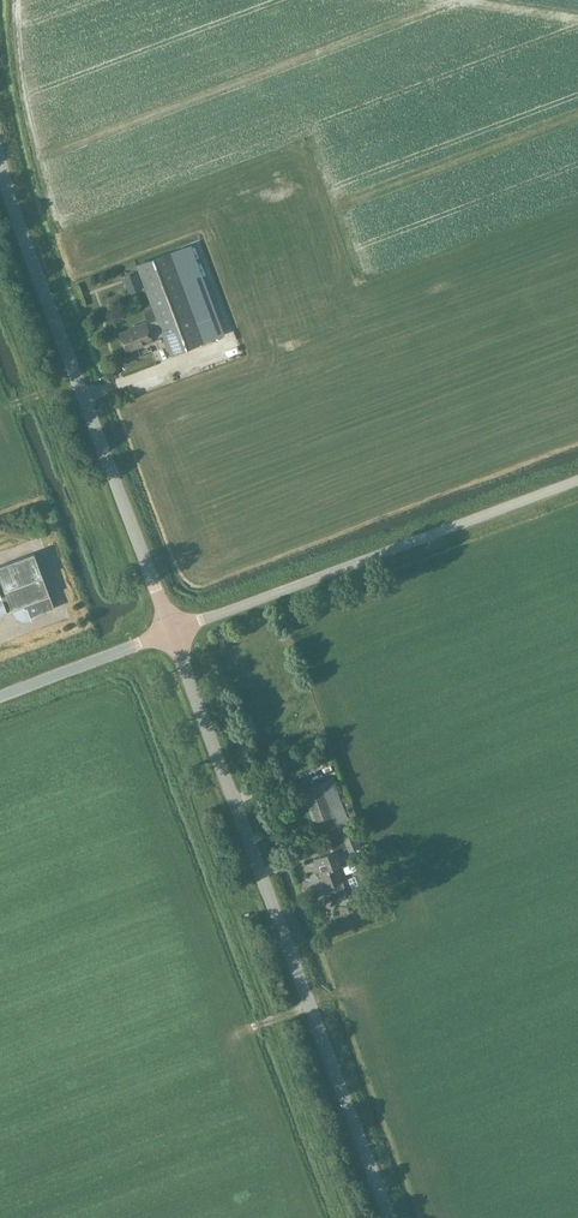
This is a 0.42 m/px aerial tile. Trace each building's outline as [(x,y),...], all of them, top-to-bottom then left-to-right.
[(170,355),(204,342),(170,252),(136,265),(157,319),(146,323),(145,322),(133,326),(134,327),(119,333),(126,351),(153,341),(152,339),(163,335),(170,355)] [(14,610),(15,612),(16,614),(17,616),(19,617),(22,618),(24,619),(26,619),(29,619),(31,618),(32,618),(30,614),(53,606),(53,608),(54,608),(34,552),(0,565),(0,615),(8,612),(7,612),(12,610),(12,611),(14,610)] [(334,754),(331,747),(322,750),(325,757),(334,754)] [(333,763),(331,759),(304,769),(305,773),(333,763)] [(359,846),(353,832),(352,827),(333,779),(302,791),(320,838),(327,835),(334,853),(348,848),(349,850),(359,846)] [(357,819),(349,795),(343,797),(351,821),(357,819)] [(309,841),(305,828),(296,830),(300,843),(309,841)] [(344,889),(342,882),(331,852),(314,859),(325,888),(332,886),(334,893),(344,889)] [(359,872),(367,869),(363,859),(356,862),(359,872)] [(368,911),(378,907),(375,899),(365,903),(368,911)]
